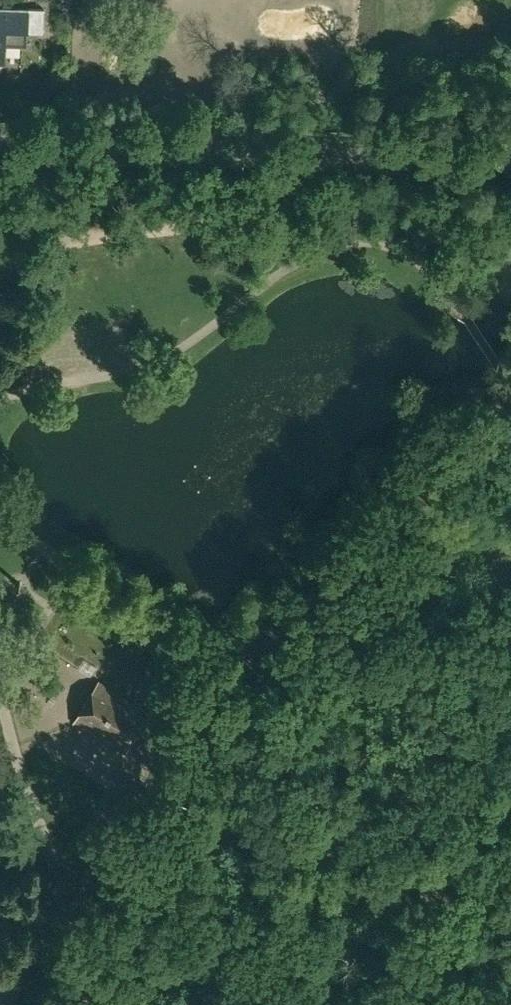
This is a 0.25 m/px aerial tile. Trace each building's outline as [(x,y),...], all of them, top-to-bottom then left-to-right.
[(5,61),(6,44),(28,45),(28,33),(43,33),(44,9),(0,7),(0,61),(5,61)] [(126,752),(151,710),(98,680),(86,701),(74,721),(126,752)] [(9,992),(11,970),(0,969),(0,992),(9,992)]
